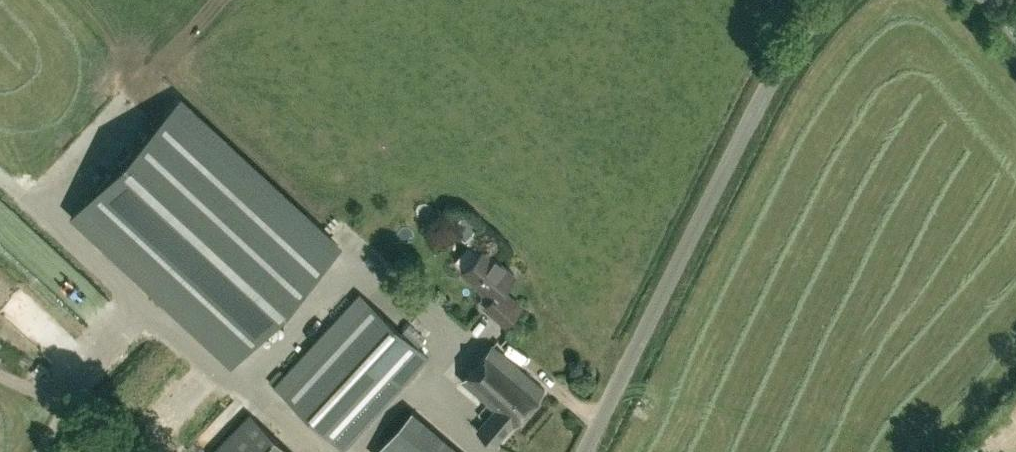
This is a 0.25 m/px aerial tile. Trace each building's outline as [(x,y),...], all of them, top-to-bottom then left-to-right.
[(338,246),(318,227),(179,99),(73,213),(232,361),(338,246)] [(504,323),(520,306),(501,288),(515,274),(485,247),(465,269),(493,295),(484,305),(504,323)] [(343,448),(428,356),(360,294),(276,385),(343,448)] [(513,426),(545,390),(494,345),(462,380),(495,410),(477,430),(494,445),(512,425),(513,426)] [(412,410),(374,451),(459,451),(412,410)] [(250,413),(213,451),(292,451),(250,413)]
